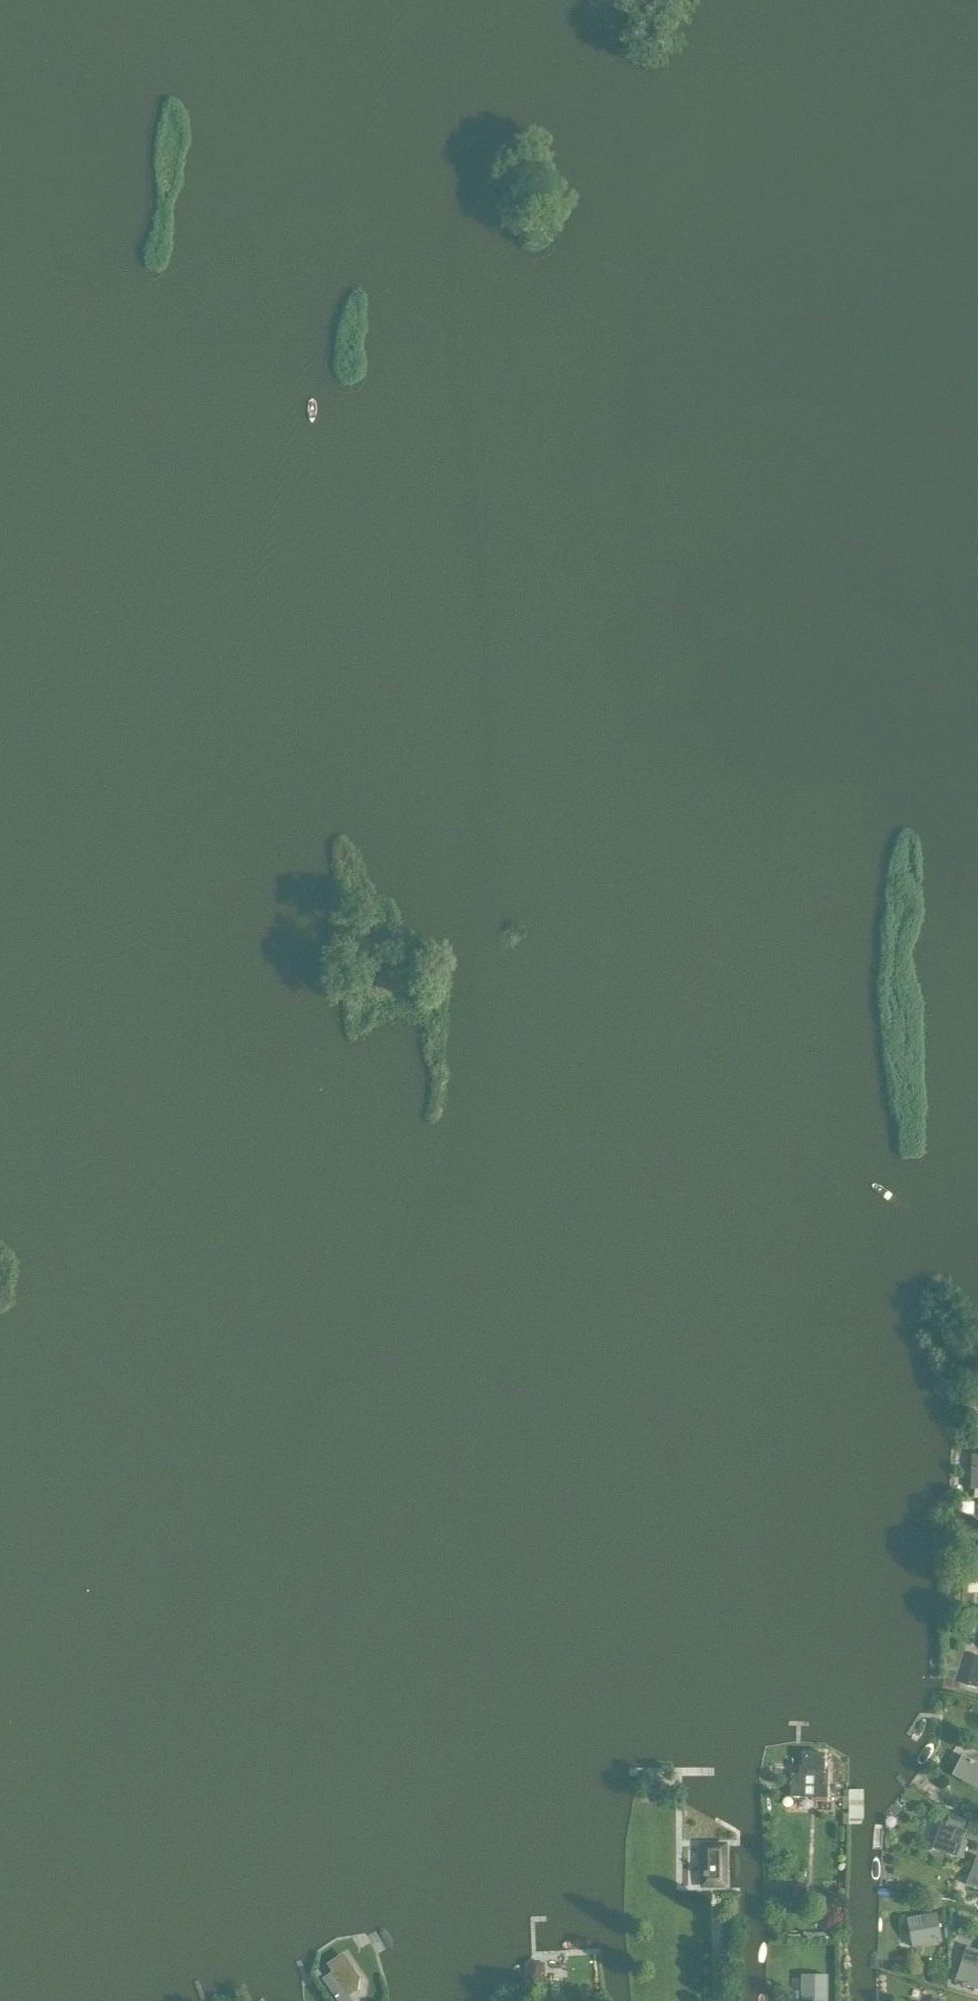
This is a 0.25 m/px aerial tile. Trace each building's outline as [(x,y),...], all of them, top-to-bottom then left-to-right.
[(957,1502),(956,1533),(963,1532),(963,1529),(970,1529),(970,1520),(961,1520),(962,1502),(957,1502)] [(977,1657),(969,1685),(977,1688),(977,1657)] [(825,1771),(826,1754),(805,1754),(805,1767),(801,1767),(801,1774),(792,1774),(791,1797),(829,1798),(829,1772),(825,1771)] [(964,1757),(955,1774),(977,1787),(977,1764),(964,1757)] [(933,1849),(962,1859),(968,1842),(964,1841),(966,1834),(977,1837),(977,1827),(969,1824),(970,1822),(950,1815),(947,1824),(942,1822),(933,1849)] [(704,1874),(704,1878),(709,1878),(709,1872),(724,1872),(724,1886),(725,1886),(725,1846),(703,1846),(703,1874),(704,1874)] [(977,1857),(967,1885),(977,1889),(977,1857)] [(787,1885),(787,1902),(809,1902),(809,1885),(787,1885)] [(914,1947),(942,1942),(937,1914),(925,1916),(927,1928),(911,1931),(914,1947)] [(956,1982),(977,1990),(977,1951),(968,1947),(962,1965),(956,1982)] [(322,1979),(337,2000),(352,2000),(348,1995),(356,1990),(358,1979),(342,1956),(327,1966),(332,1972),(322,1979)] [(528,1981),(545,1981),(544,1965),(535,1960),(532,1961),(528,1965),(528,1981)] [(829,1976),(804,1975),(803,2000),(828,2000),(829,1976)]
